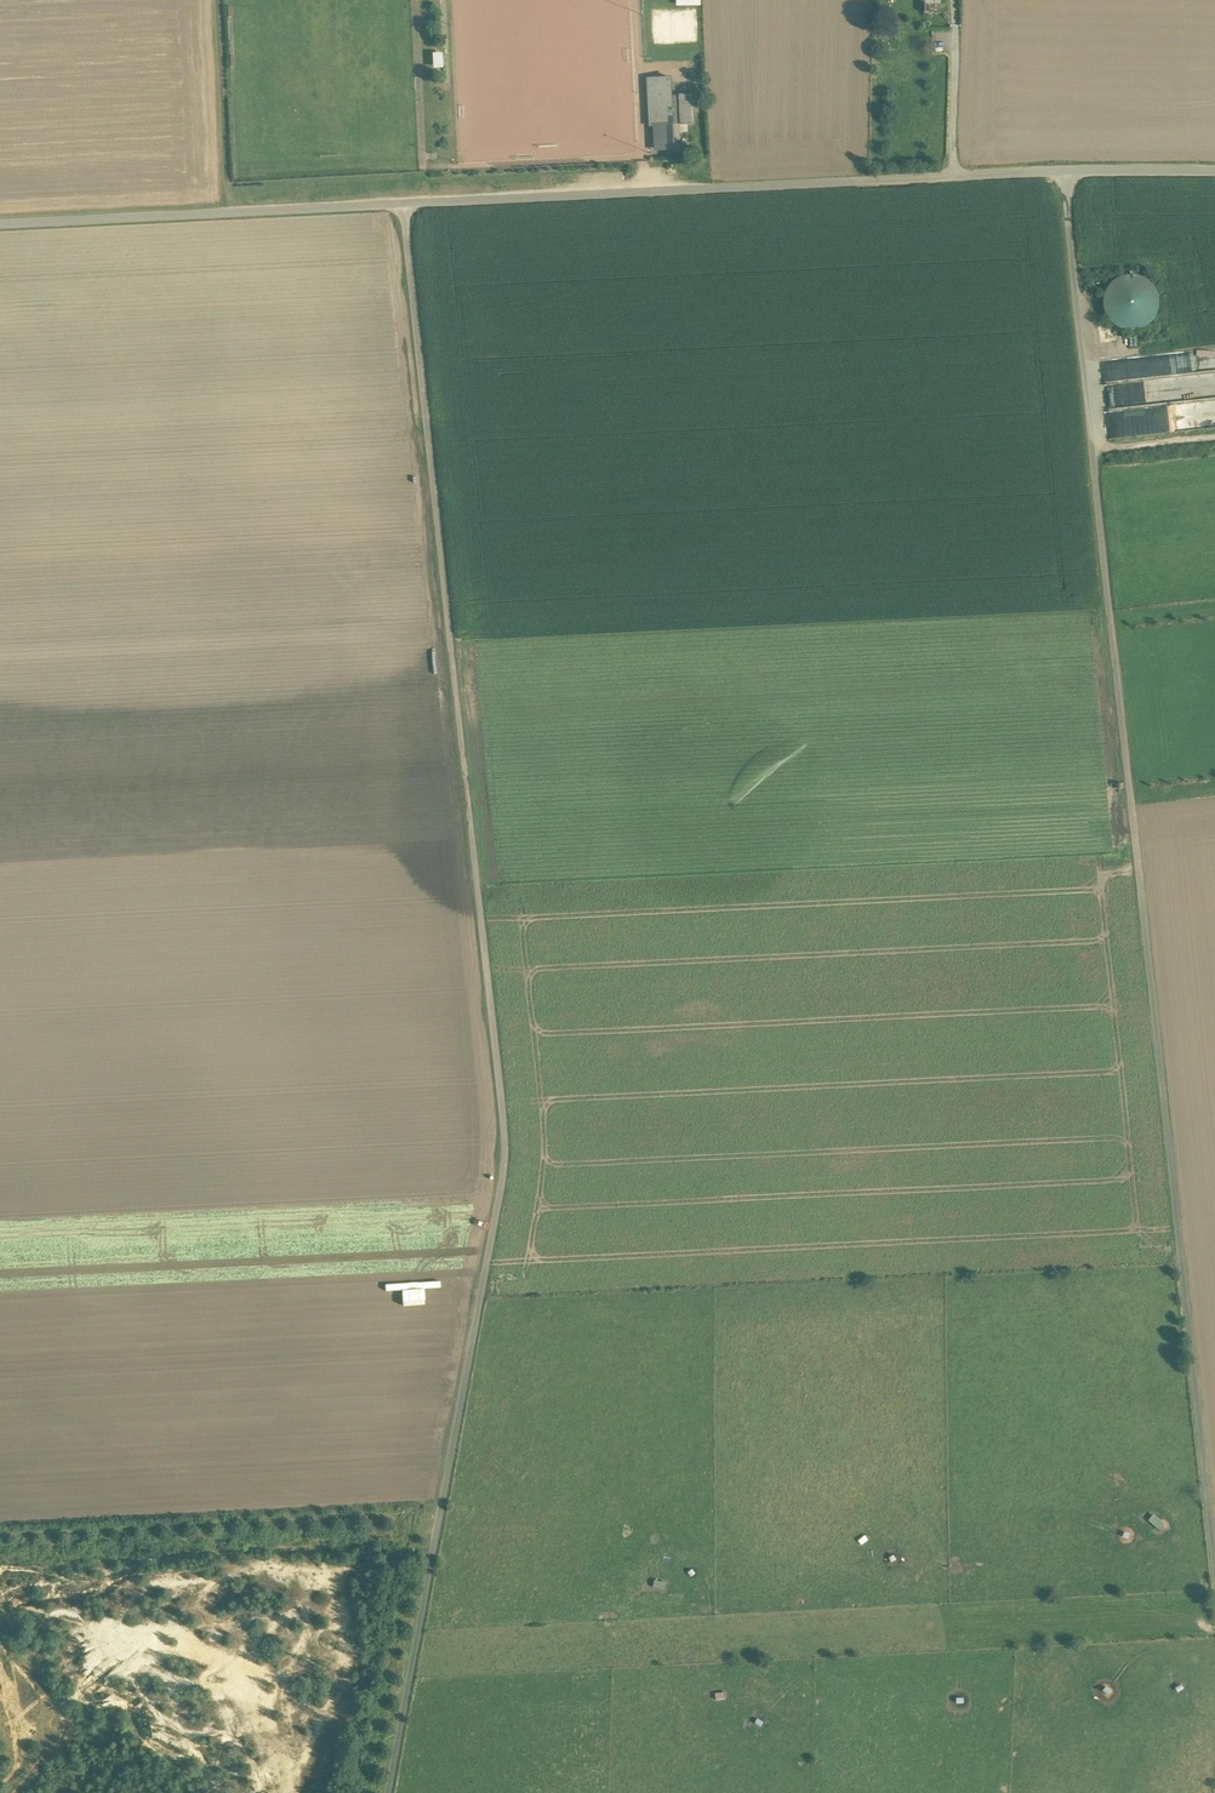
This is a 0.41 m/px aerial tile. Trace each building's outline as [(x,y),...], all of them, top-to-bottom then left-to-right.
[(925,13),(939,13),(939,0),(925,0),(925,13)] [(445,67),(444,51),(435,52),(435,67),(445,67)] [(670,77),(646,78),(649,125),(656,125),(657,149),(674,148),(672,120),(680,120),(680,124),(692,123),(691,94),(678,95),(678,100),(671,100),(670,77)] [(1166,317),(1149,270),(1104,286),(1121,333),(1166,317)] [(1159,1528),(1165,1522),(1155,1513),(1149,1519),(1159,1528)]
